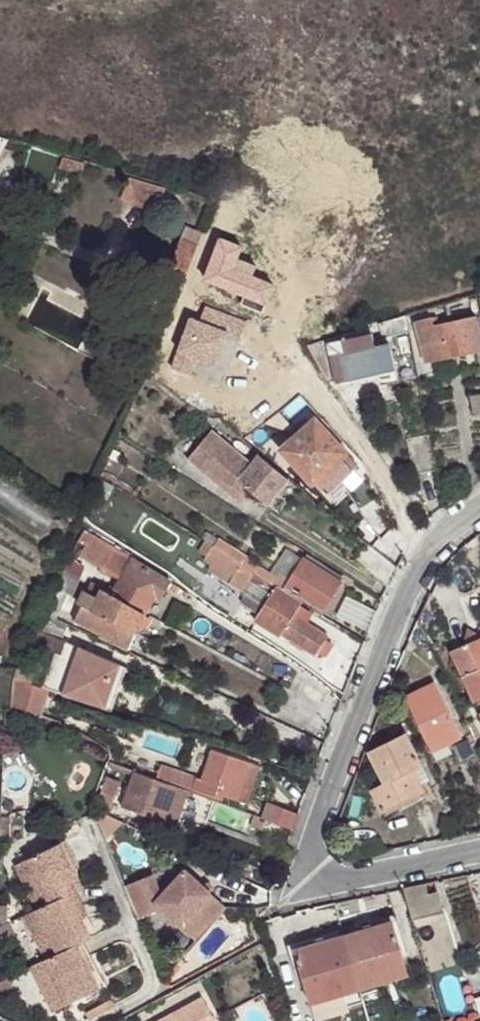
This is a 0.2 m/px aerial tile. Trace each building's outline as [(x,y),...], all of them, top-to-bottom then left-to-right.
[(12,140),(0,135),(0,160),(12,140)] [(83,177),(89,162),(67,155),(61,174),(71,179),(74,174),(78,175),(83,177)] [(155,212),(165,186),(127,174),(119,198),(155,212)] [(183,281),(203,235),(187,228),(167,275),(183,281)] [(402,316),(377,324),(381,338),(390,337),(406,332),(402,316)] [(458,357),(451,326),(441,328),(439,319),(418,323),(426,364),(458,357)] [(477,321),(451,326),(458,357),(475,353),(479,353),(479,341),(477,321)] [(351,332),(324,339),(302,346),(317,367),(325,378),(334,375),(326,345),(353,339),(351,332)] [(326,345),(334,375),(336,384),(349,379),(343,355),(373,346),(370,334),(353,339),(326,345)] [(384,345),(373,346),(380,373),(394,369),(388,345),(384,347),(384,345)] [(343,355),(349,379),(380,373),(373,346),(343,355)] [(306,374),(315,385),(325,378),(317,367),(306,374)] [(470,396),(473,413),(479,412),(479,395),(470,396)] [(304,421),(308,426),(313,421),(309,417),(304,421)] [(313,421),(308,426),(281,452),(313,486),(346,454),(314,420),(313,421)] [(287,476),(260,455),(252,464),(211,430),(188,458),(245,496),(253,486),(269,499),(287,476)] [(437,474),(429,438),(406,442),(414,478),(437,474)] [(119,583),(112,597),(145,616),(155,595),(163,600),(172,585),(85,533),(73,556),(119,583)] [(220,541),(215,548),(217,549),(241,565),(257,575),(279,588),(287,593),(288,592),(293,584),(282,575),(279,580),(273,576),(253,565),(255,561),(220,541)] [(202,554),(210,559),(217,549),(215,548),(208,544),(202,554)] [(241,565),(217,549),(210,559),(208,564),(215,568),(212,573),(229,584),(232,580),(241,565)] [(363,565),(391,588),(400,570),(376,550),(363,565)] [(288,551),(273,576),(279,580),(282,575),(293,584),(307,563),(288,551)] [(307,563),(293,584),(288,592),(323,613),(341,585),(307,563)] [(243,603),(261,615),(275,594),(254,580),(257,575),(241,565),(232,580),(247,590),(244,596),(246,597),(243,603)] [(76,576),(57,569),(48,590),(62,596),(67,598),(76,576)] [(279,588),(257,575),(254,580),(275,594),(261,615),(257,620),(314,657),(326,637),(297,617),(305,605),(287,593),(279,588)] [(48,590),(44,601),(39,615),(52,620),(58,607),(62,596),(48,590)] [(145,616),(112,597),(103,593),(98,602),(86,595),(80,610),(73,624),(100,637),(100,638),(129,653),(136,635),(145,616)] [(342,613),(372,631),(379,614),(352,597),(342,613)] [(39,615),(30,636),(37,639),(31,656),(40,659),(43,651),(55,655),(61,657),(64,646),(62,644),(68,628),(52,620),(39,615)] [(479,638),(479,637),(467,628),(462,637),(467,645),(479,638)] [(474,705),(477,703),(479,701),(479,638),(467,645),(449,654),(474,705)] [(55,655),(44,689),(49,691),(63,695),(78,650),(64,646),(61,657),(55,655)] [(78,650),(63,695),(106,709),(117,676),(112,674),(116,662),(78,650)] [(125,665),(116,662),(112,674),(117,676),(106,709),(110,710),(125,665)] [(32,686),(35,676),(19,670),(16,680),(32,686)] [(13,679),(8,707),(37,720),(49,691),(44,689),(32,686),(16,680),(13,679)] [(465,741),(438,685),(409,700),(435,756),(465,741)] [(472,746),(478,743),(470,724),(464,727),(472,746)] [(387,784),(414,771),(423,766),(408,735),(371,754),(387,784)] [(207,780),(202,779),(197,791),(226,801),(228,797),(248,804),(261,768),(217,752),(207,780)] [(197,791),(202,779),(170,768),(166,780),(197,791)] [(426,793),(414,771),(387,784),(373,791),(385,813),(426,793)] [(191,792),(137,772),(124,807),(163,821),(163,823),(178,828),(191,792)] [(103,776),(92,804),(111,811),(121,783),(103,776)] [(268,803),(263,818),(267,820),(295,829),(301,814),(268,803)] [(95,810),(106,840),(123,823),(95,810)] [(263,818),(254,815),(251,825),(263,829),(267,820),(263,818)] [(33,897),(55,887),(68,881),(48,839),(14,857),(33,897)] [(23,902),(33,897),(14,857),(4,861),(23,902)] [(193,949),(229,908),(211,893),(205,888),(186,872),(162,898),(154,896),(147,880),(127,888),(141,926),(162,914),(193,949)] [(154,878),(147,880),(154,896),(162,898),(154,878)] [(429,883),(407,888),(417,921),(447,912),(438,881),(429,883)] [(209,884),(205,888),(211,893),(214,888),(209,884)] [(75,929),(55,887),(33,897),(23,902),(43,945),(63,936),(75,929)] [(43,945),(23,902),(11,906),(30,951),(43,945)] [(8,906),(0,905),(0,945),(16,937),(7,920),(8,906)] [(447,912),(417,921),(418,927),(449,919),(447,912)] [(346,935),(360,989),(410,974),(394,921),(346,935)] [(312,1002),(360,989),(346,935),(297,950),(312,1002)] [(83,979),(63,936),(43,945),(30,951),(18,957),(30,982),(42,977),(50,995),(83,979)] [(30,982),(39,1000),(50,995),(42,977),(30,982)] [(7,979),(0,983),(0,1001),(15,995),(7,979)] [(199,1002),(165,1020),(210,1020),(199,1002)]
